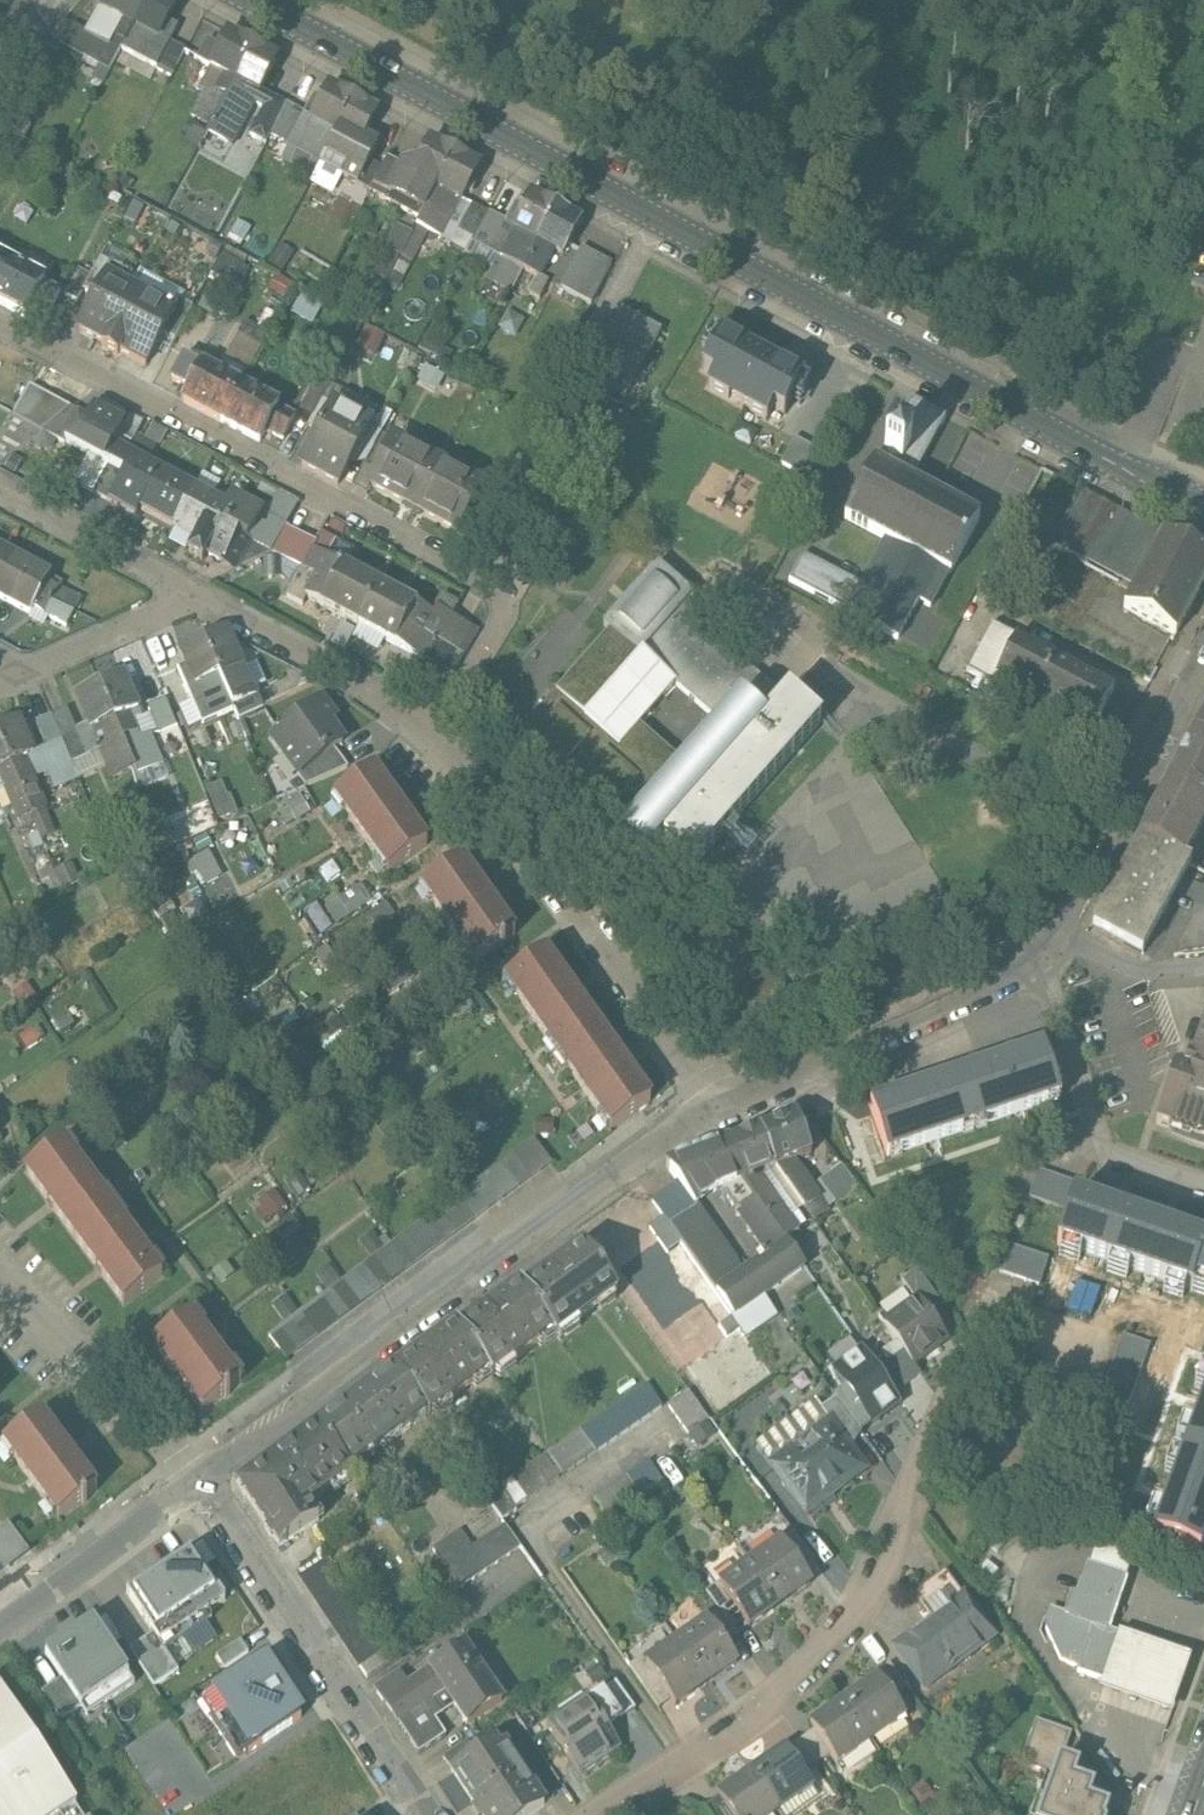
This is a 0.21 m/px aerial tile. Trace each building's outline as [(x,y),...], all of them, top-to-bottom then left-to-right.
[(95,6),(123,20),(109,46),(94,37),(83,58),(109,72),(125,42),(147,0),(99,0),(95,6)] [(165,0),(147,0),(125,42),(134,47),(143,31),(158,39),(176,6),(165,0)] [(94,37),(71,25),(60,46),(83,58),(94,37)] [(225,74),(216,90),(225,95),(226,96),(253,47),(228,34),(210,66),(225,74)] [(253,47),(226,96),(225,95),(209,124),(212,126),(207,134),(232,147),(261,91),(261,90),(277,60),(253,47)] [(329,88),(311,122),(325,129),(317,144),(301,136),(295,148),(321,162),(353,101),(329,88)] [(204,91),(191,115),(209,124),(225,95),(216,90),(213,96),(204,91)] [(270,96),(249,136),(265,145),(286,104),(270,96)] [(321,162),(319,166),(358,187),(371,163),(379,148),(365,140),(378,114),(353,101),(321,162)] [(430,142),(413,174),(403,168),(403,169),(386,200),(385,203),(419,221),(437,188),(455,156),(432,144),(430,142)] [(479,169),(455,156),(437,188),(462,201),(479,169)] [(383,169),(371,192),(386,200),(403,169),(388,160),(383,169)] [(371,163),(358,187),(370,194),(383,169),(371,163)] [(462,201),(437,188),(419,221),(416,227),(442,239),(462,201)] [(556,210),(531,197),(513,230),(528,238),(519,254),(529,259),(556,210)] [(487,215),(474,208),(460,233),(474,241),(487,215)] [(556,210),(529,259),(539,265),(548,248),(562,256),(580,223),(556,210)] [(611,266),(581,250),(560,289),(591,305),(611,266)] [(248,268),(223,255),(212,275),(238,288),(248,268)] [(91,277),(83,292),(96,299),(107,277),(108,277),(114,267),(100,260),(91,277)] [(5,261),(0,270),(0,305),(24,318),(31,306),(43,284),(44,281),(5,261)] [(78,271),(64,296),(77,303),(83,292),(91,277),(78,271)] [(108,277),(107,277),(96,299),(78,331),(105,345),(103,348),(117,356),(119,353),(145,367),(162,334),(174,312),(173,312),(108,277)] [(60,292),(43,284),(31,306),(48,315),(60,292)] [(178,301),(173,312),(174,312),(162,334),(175,341),(192,308),(178,301)] [(600,358),(593,372),(595,373),(625,389),(645,351),(651,354),(661,334),(623,314),(600,358)] [(803,382),(720,339),(702,372),(714,378),(707,390),(728,401),(730,397),(748,406),(746,410),(767,421),(773,410),(785,416),(803,382)] [(258,354),(235,341),(224,362),(246,375),(258,354)] [(183,358),(170,382),(187,390),(199,367),(183,358)] [(240,386),(201,365),(187,390),(181,402),(220,423),(240,386)] [(240,386),(220,423),(258,444),(264,432),(277,409),(278,406),(240,386)] [(321,400),(307,426),(319,432),(332,407),(321,400)] [(948,574),(950,576),(980,519),(912,484),(946,419),(910,400),(875,465),(874,464),(844,520),(885,542),(861,587),(802,557),(789,583),(847,613),(847,614),(898,641),(918,602),(930,608),(948,574)] [(319,432),(300,466),(337,486),(354,454),(368,428),(369,426),(332,407),(319,432)] [(69,409),(42,431),(65,444),(65,442),(75,421),(85,427),(89,420),(69,409)] [(277,409),(264,432),(282,442),(295,418),(277,409)] [(123,426),(94,411),(89,420),(85,427),(75,421),(65,442),(89,455),(88,456),(102,463),(117,436),(123,426)] [(0,436),(0,456),(6,460),(42,432),(11,416),(0,436)] [(381,435),(368,428),(354,454),(367,461),(381,435)] [(367,461),(365,465),(377,471),(393,441),(381,435),(367,461)] [(117,436),(102,463),(102,464),(118,473),(133,446),(117,436)] [(793,437),(779,464),(801,474),(814,448),(793,437)] [(437,465),(393,441),(377,471),(369,486),(413,510),(437,465)] [(142,443),(133,446),(118,473),(122,475),(185,509),(194,490),(146,465),(154,449),(142,443)] [(712,457),(696,492),(749,517),(765,482),(712,457)] [(102,464),(89,486),(110,498),(122,475),(118,473),(102,464)] [(437,465),(413,510),(455,532),(463,517),(479,487),(437,465)] [(185,509),(122,475),(110,498),(120,503),(122,500),(175,528),(185,509)] [(479,487),(463,517),(476,524),(492,494),(479,487)] [(1076,488),(1048,547),(1087,566),(1095,551),(1104,555),(1098,566),(1111,572),(1120,555),(1097,544),(1115,507),(1076,488)] [(232,499),(227,507),(195,490),(194,490),(185,509),(247,541),(261,514),(232,499)] [(247,541),(185,509),(175,528),(198,540),(189,555),(202,562),(206,555),(221,563),(257,547),(247,541)] [(285,527),(261,514),(247,541),(257,547),(271,554),(285,527)] [(315,545),(285,529),(272,554),(301,570),(311,551),(312,551),(315,545)] [(1124,609),(1175,637),(1203,583),(1203,557),(1163,536),(1124,609)] [(257,547),(221,563),(227,566),(231,573),(271,555),(271,554),(257,547)] [(0,551),(0,574),(5,577),(15,559),(0,551)] [(312,551),(311,551),(301,570),(315,578),(368,606),(378,587),(312,551)] [(50,577),(15,559),(5,577),(62,607),(74,613),(81,600),(47,582),(50,577)] [(706,609),(657,566),(603,627),(609,633),(638,658),(640,657),(652,667),(653,666),(676,686),(678,687),(705,655),(704,654),(716,640),(695,622),(706,609)] [(5,577),(0,586),(0,598),(30,614),(33,609),(67,627),(74,613),(62,607),(5,577)] [(368,606),(315,578),(305,597),(358,626),(368,606)] [(1058,579),(1036,621),(1056,632),(1078,590),(1058,579)] [(447,624),(378,587),(368,606),(421,635),(437,643),(447,624)] [(437,643),(421,635),(368,606),(358,626),(395,646),(451,675),(462,656),(456,653),(437,643)] [(471,627),(451,617),(447,624),(437,643),(456,653),(471,627)] [(255,696),(226,631),(204,641),(233,707),(255,697),(255,696)] [(721,724),(684,765),(641,728),(676,686),(653,666),(652,667),(640,657),(638,658),(609,633),(557,694),(558,695),(527,729),(537,738),(537,751),(556,767),(568,765),(586,780),(585,793),(603,809),(616,807),(635,823),(622,838),(646,859),(662,840),(693,868),(821,722),(788,693),(762,723),(741,705),(750,694),(705,655),(678,687),(721,724)] [(233,707),(204,641),(181,651),(187,665),(178,669),(203,724),(234,710),(233,707)] [(1113,691),(1057,660),(1050,673),(1047,671),(1033,698),(1092,730),(1113,691)] [(122,676),(100,686),(114,718),(127,713),(137,708),(122,676)] [(100,686),(77,696),(92,728),(101,724),(114,718),(100,686)] [(233,707),(234,710),(235,710),(239,719),(263,708),(257,696),(255,696),(255,697),(233,707)] [(321,702),(272,738),(299,776),(334,750),(342,744),(328,723),(334,719),(321,702)] [(127,713),(114,718),(122,737),(131,734),(134,741),(138,739),(127,713)] [(122,737),(114,718),(101,724),(117,761),(130,755),(122,737)] [(0,730),(0,742),(10,765),(23,759),(32,755),(19,722),(0,730)] [(1141,839),(1183,861),(1203,822),(1203,722),(1141,839)] [(10,765),(0,742),(0,769),(10,765)] [(334,750),(299,776),(308,788),(348,769),(334,750)] [(23,759),(10,765),(17,783),(26,780),(29,787),(34,785),(23,759)] [(0,769),(0,779),(4,788),(7,797),(12,795),(9,787),(17,783),(10,765),(0,769)] [(426,847),(374,774),(336,801),(388,874),(426,847)] [(1141,839),(1094,928),(1142,954),(1190,865),(1183,861),(1141,839)] [(206,850),(190,858),(203,883),(219,874),(206,850)] [(513,937),(461,864),(423,891),(475,964),(513,937)] [(560,1057),(597,1030),(545,957),(507,983),(560,1057)] [(612,1131),(649,1104),(597,1030),(560,1057),(612,1131)] [(1192,1065),(1188,1064),(1184,1075),(1178,1073),(1173,1075),(1168,1089),(1203,1101),(1203,1031),(1192,1065)] [(1043,1048),(958,1078),(975,1128),(978,1127),(976,1123),(987,1120),(988,1123),(1047,1103),(1046,1099),(1056,1096),(1057,1099),(1060,1098),(1043,1048)] [(958,1078),(872,1108),(889,1158),(892,1157),(890,1153),(900,1150),(901,1153),(963,1132),(962,1129),(971,1125),(972,1129),(975,1128),(958,1078)] [(1168,1089),(1155,1125),(1203,1142),(1203,1101),(1168,1089)] [(797,1117),(761,1131),(776,1169),(787,1185),(803,1174),(792,1163),(812,1155),(797,1117)] [(761,1131),(730,1143),(744,1181),(757,1200),(771,1190),(760,1175),(776,1169),(761,1131)] [(730,1143),(700,1154),(715,1193),(725,1189),(728,1197),(734,1195),(747,1213),(760,1204),(757,1200),(744,1181),(730,1143)] [(75,1240),(113,1212),(64,1147),(27,1174),(75,1240)] [(700,1154),(667,1167),(679,1184),(697,1209),(715,1193),(700,1154)] [(1079,1184),(1040,1170),(1029,1198),(1070,1213),(1074,1199),(1079,1184)] [(803,1174),(787,1185),(806,1211),(821,1200),(803,1174)] [(697,1209),(679,1184),(653,1203),(665,1220),(649,1231),(658,1243),(621,1270),(665,1331),(702,1304),(720,1327),(761,1297),(745,1275),(697,1209)] [(785,1210),(771,1190),(757,1200),(760,1204),(768,1215),(776,1210),(780,1214),(785,1210)] [(459,1197),(396,1244),(413,1266),(476,1219),(459,1197)] [(1074,1199),(1070,1213),(1058,1245),(1191,1291),(1195,1281),(1203,1255),(1203,1245),(1074,1199)] [(665,1220),(653,1203),(587,1252),(617,1293),(680,1375),(688,1369),(732,1427),(783,1389),(742,1334),(732,1342),(720,1327),(702,1304),(665,1331),(621,1270),(658,1243),(649,1231),(665,1220)] [(780,1250),(745,1275),(761,1297),(804,1267),(768,1215),(760,1204),(747,1213),(768,1244),(770,1242),(780,1250)] [(124,1306),(161,1278),(113,1212),(75,1240),(124,1306)] [(1026,1219),(1017,1216),(1014,1226),(1023,1229),(1026,1219)] [(373,1228),(358,1237),(366,1250),(381,1241),(373,1228)] [(396,1244),(269,1338),(285,1360),(413,1266),(396,1244)] [(1049,1259),(1008,1245),(999,1273),(1040,1287),(1049,1259)] [(585,1248),(524,1292),(553,1333),(557,1337),(617,1293),(587,1252),(585,1248)] [(1195,1281),(1203,1285),(1203,1255),(1195,1281)] [(942,1306),(917,1270),(901,1281),(916,1302),(917,1302),(927,1317),(942,1306)] [(520,1288),(459,1331),(489,1373),(492,1377),(553,1333),(524,1292),(520,1288)] [(916,1302),(885,1324),(897,1342),(914,1365),(945,1342),(927,1317),(917,1302),(916,1302)] [(240,1385),(191,1319),(154,1346),(203,1412),(240,1385)] [(456,1327),(395,1372),(425,1412),(425,1413),(429,1418),(489,1373),(459,1331),(456,1327)] [(1122,1336),(1093,1416),(1121,1426),(1150,1346),(1122,1336)] [(876,1371),(894,1395),(921,1375),(914,1365),(897,1342),(882,1353),(888,1362),(876,1371)] [(836,1373),(872,1423),(900,1403),(894,1395),(876,1371),(863,1353),(836,1373)] [(395,1372),(318,1429),(348,1469),(362,1459),(363,1460),(374,1451),(374,1450),(400,1431),(401,1432),(411,1424),(411,1423),(425,1413),(425,1412),(395,1372)] [(499,1488),(516,1512),(664,1408),(647,1384),(499,1488)] [(694,1443),(714,1430),(688,1388),(667,1401),(694,1443)] [(843,1408),(837,1400),(820,1412),(829,1424),(831,1423),(845,1444),(860,1433),(843,1408)] [(854,1400),(843,1408),(860,1433),(872,1424),(854,1400)] [(1186,1454),(1203,1460),(1203,1403),(1186,1454)] [(96,1492),(42,1419),(5,1446),(59,1519),(96,1492)] [(845,1444),(831,1423),(829,1424),(796,1448),(799,1453),(773,1472),(800,1509),(826,1490),(831,1497),(866,1472),(845,1444)] [(318,1429),(240,1487),(280,1548),(320,1521),(311,1510),(316,1506),(313,1501),(350,1473),(348,1469),(318,1429)] [(1186,1454),(1155,1538),(1200,1554),(1203,1544),(1203,1460),(1186,1454)] [(648,1464),(594,1502),(609,1523),(663,1485),(648,1464)] [(499,1488),(485,1499),(502,1522),(516,1512),(499,1488)] [(463,1533),(434,1551),(445,1568),(428,1579),(445,1601),(522,1550),(506,1528),(474,1549),(463,1533)] [(0,1537),(0,1560),(6,1568),(24,1554),(7,1532),(0,1537)] [(815,1564),(792,1533),(781,1541),(804,1572),(815,1564)] [(781,1541),(749,1565),(778,1605),(791,1596),(793,1598),(812,1584),(804,1572),(781,1541)] [(1097,1545),(1071,1620),(1108,1633),(1134,1560),(1097,1545)] [(191,1551),(127,1594),(154,1634),(165,1651),(212,1619),(208,1612),(224,1601),(191,1551)] [(385,1651),(326,1561),(300,1578),(360,1668),(385,1651)] [(749,1565),(720,1586),(732,1604),(749,1627),(751,1629),(753,1628),(752,1627),(768,1615),(767,1613),(778,1605),(749,1565)] [(945,1573),(912,1597),(931,1622),(895,1648),(925,1689),(993,1639),(945,1573)] [(749,1627),(732,1604),(719,1613),(736,1636),(749,1627)] [(736,1636),(719,1613),(707,1621),(708,1623),(724,1645),(736,1636)] [(1071,1620),(1054,1614),(1047,1635),(1061,1664),(1086,1675),(1085,1678),(1107,1685),(1124,1639),(1108,1633),(1071,1620)] [(129,1675),(92,1620),(60,1641),(62,1644),(46,1655),(81,1707),(101,1694),(129,1675)] [(708,1623),(702,1627),(702,1628),(677,1645),(705,1685),(719,1675),(720,1677),(738,1665),(724,1645),(708,1623)] [(178,1670),(165,1651),(154,1634),(130,1650),(154,1686),(178,1670)] [(1170,1716),(1190,1660),(1154,1648),(1119,1636),(1099,1691),(1136,1704),(1170,1716)] [(217,1657),(225,1670),(250,1653),(241,1641),(217,1657)] [(705,1685),(677,1645),(662,1656),(666,1661),(652,1671),(648,1666),(647,1666),(646,1667),(671,1703),(675,1709),(694,1695),(693,1693),(705,1685)] [(409,1687),(384,1704),(419,1756),(446,1738),(434,1721),(442,1715),(444,1717),(456,1709),(467,1726),(502,1703),(467,1650),(409,1687)] [(671,1703),(646,1667),(647,1666),(643,1660),(630,1669),(659,1712),(671,1703)] [(275,1679),(264,1661),(200,1704),(238,1760),(302,1718),(290,1701),(291,1700),(276,1678),(275,1679)] [(906,1688),(889,1665),(874,1676),(877,1679),(892,1698),(906,1688)] [(135,1684),(129,1675),(101,1694),(107,1703),(135,1684)] [(402,1676),(376,1693),(384,1704),(409,1687),(402,1676)] [(877,1679),(844,1704),(871,1742),(905,1717),(892,1698),(877,1679)] [(62,1721),(81,1707),(62,1680),(43,1693),(62,1721)] [(78,1803),(0,1686),(0,1814),(59,1814),(78,1803)] [(617,1686),(590,1704),(593,1709),(605,1727),(633,1708),(617,1686)] [(844,1704),(811,1727),(816,1734),(832,1756),(839,1765),(871,1742),(844,1704)] [(593,1709),(553,1735),(581,1778),(621,1751),(605,1727),(593,1709)] [(1071,1734),(1036,1721),(1022,1762),(1054,1774),(1058,1763),(1060,1763),(1071,1734)] [(832,1756),(816,1734),(801,1744),(817,1766),(832,1756)] [(468,1743),(445,1759),(454,1772),(477,1757),(468,1743)] [(801,1744),(787,1754),(803,1776),(817,1766),(801,1744)] [(494,1745),(477,1757),(454,1772),(483,1814),(532,1814),(545,1806),(507,1748),(499,1753),(494,1745)] [(786,1752),(752,1776),(779,1814),(813,1790),(803,1776),(787,1754),(786,1752)] [(1058,1763),(1054,1774),(1040,1814),(1106,1814),(1108,1810),(1088,1803),(1093,1790),(1074,1783),(1078,1770),(1060,1763),(1058,1763)] [(752,1776),(721,1798),(722,1800),(732,1814),(777,1814),(779,1814),(752,1776)] [(722,1800),(706,1811),(708,1814),(732,1814),(722,1800)]
